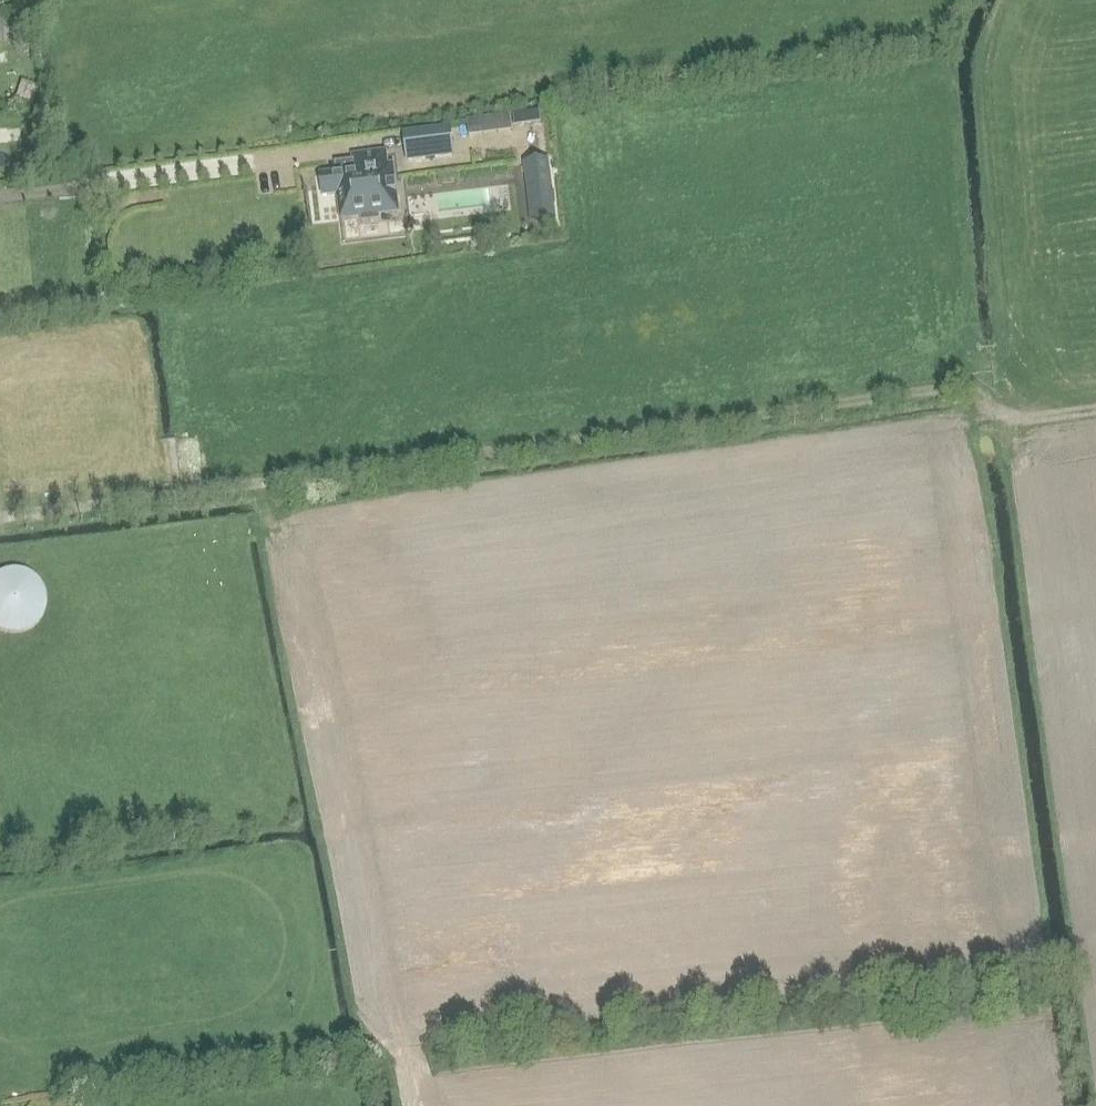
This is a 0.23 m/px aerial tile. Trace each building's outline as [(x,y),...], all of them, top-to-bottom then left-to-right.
[(39,86),(20,80),(12,102),(31,109),(39,86)] [(470,117),(471,147),(517,145),(516,116),(470,117)] [(449,128),(404,133),(407,160),(452,155),(449,128)] [(355,160),(335,163),(336,172),(319,174),(322,195),(338,193),(341,216),(360,214),(361,222),(379,219),(378,212),(396,210),(391,166),(386,166),(385,153),(368,155),(368,159),(355,161),(355,160)] [(547,161),(524,164),(531,215),(554,212),(547,161)] [(3,625),(6,626),(10,626),(14,626),(17,626),(21,625),(24,624),(27,623),(31,621),(34,619),(36,617),(39,614),(41,611),(43,608),(44,605),(45,602),(46,598),(46,595),(46,591),(46,587),(45,584),(44,581),(43,577),(41,574),(39,571),(36,569),(34,566),(31,564),(28,563),(24,561),(21,560),(17,559),(14,559),(10,559),(7,560),(3,561),(0,562),(0,624),(3,625)]
